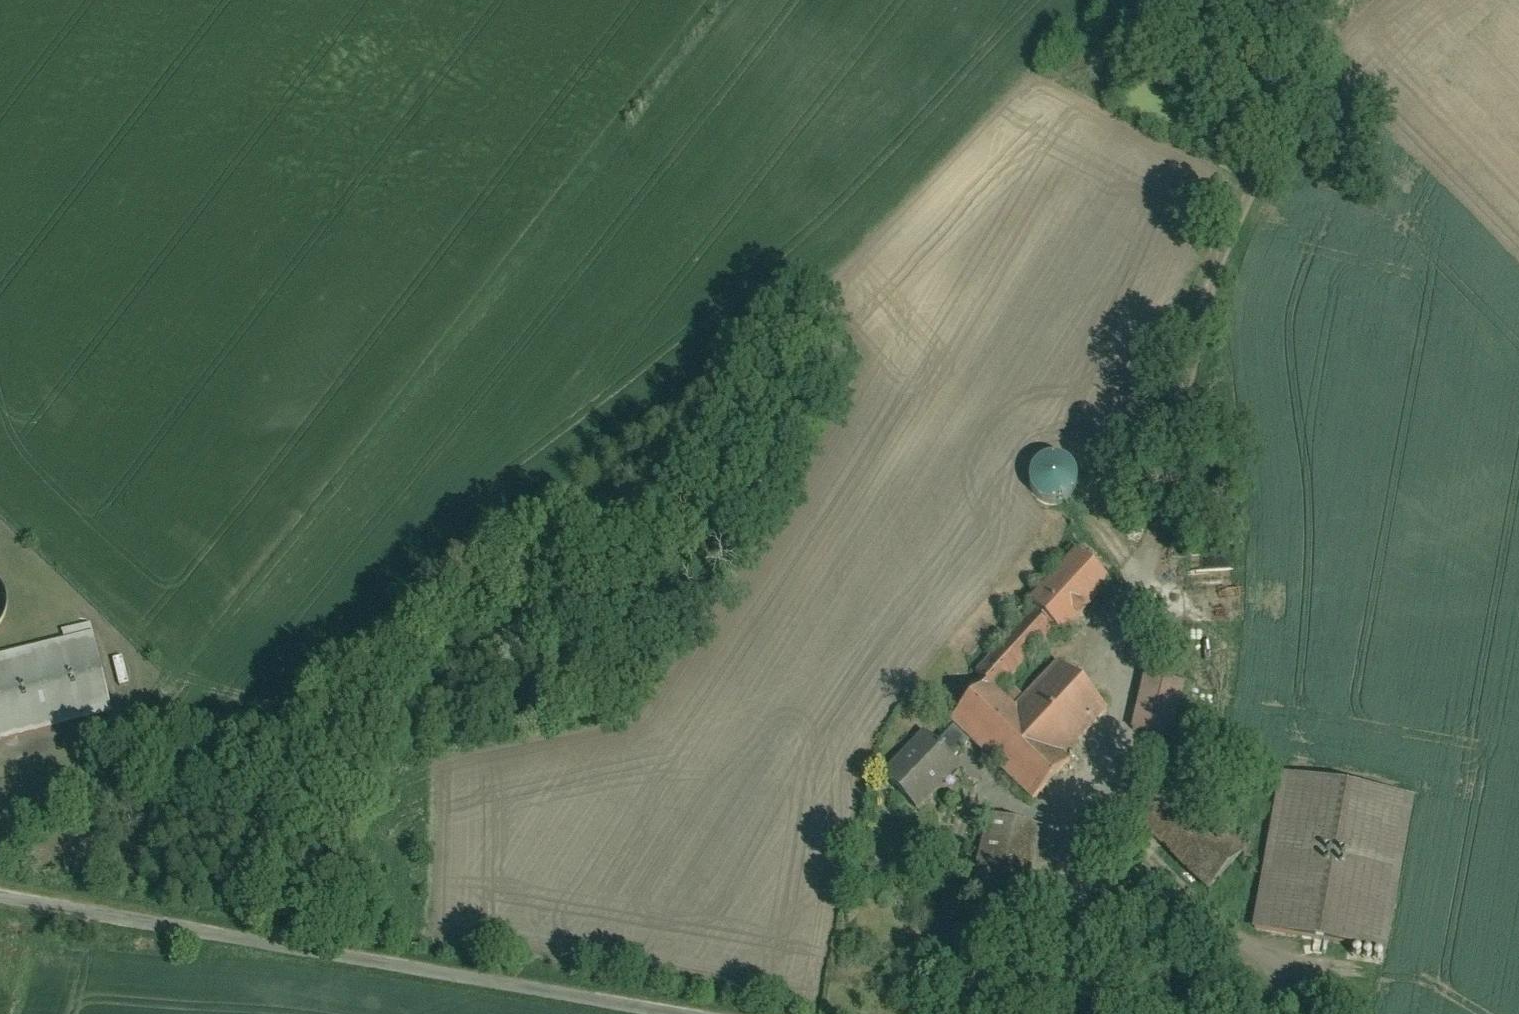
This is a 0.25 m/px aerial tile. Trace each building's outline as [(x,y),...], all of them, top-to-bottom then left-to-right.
[(1067,498),(1073,493),(1077,486),(1079,478),(1078,469),(1074,462),(1067,456),(1060,453),(1051,453),(1043,455),(1037,460),(1032,466),(1030,473),(1030,481),(1032,489),(1037,495),(1044,500),(1051,502),(1059,501),(1067,498)] [(1106,709),(1058,665),(1016,709),(995,690),(1056,625),(1065,633),(1114,581),(1076,546),(1025,601),(1031,607),(971,671),(983,682),(945,722),(1032,803),(1072,761),(1064,754),(1106,709)] [(93,631),(0,655),(0,739),(114,711),(93,631)] [(1188,680),(1145,670),(1132,727),(1175,737),(1188,680)] [(962,766),(924,729),(882,773),(920,810),(962,766)] [(1389,951),(1417,794),(1282,770),(1254,928),(1389,951)] [(1046,828),(989,813),(966,903),(1023,918),(1046,828)]
